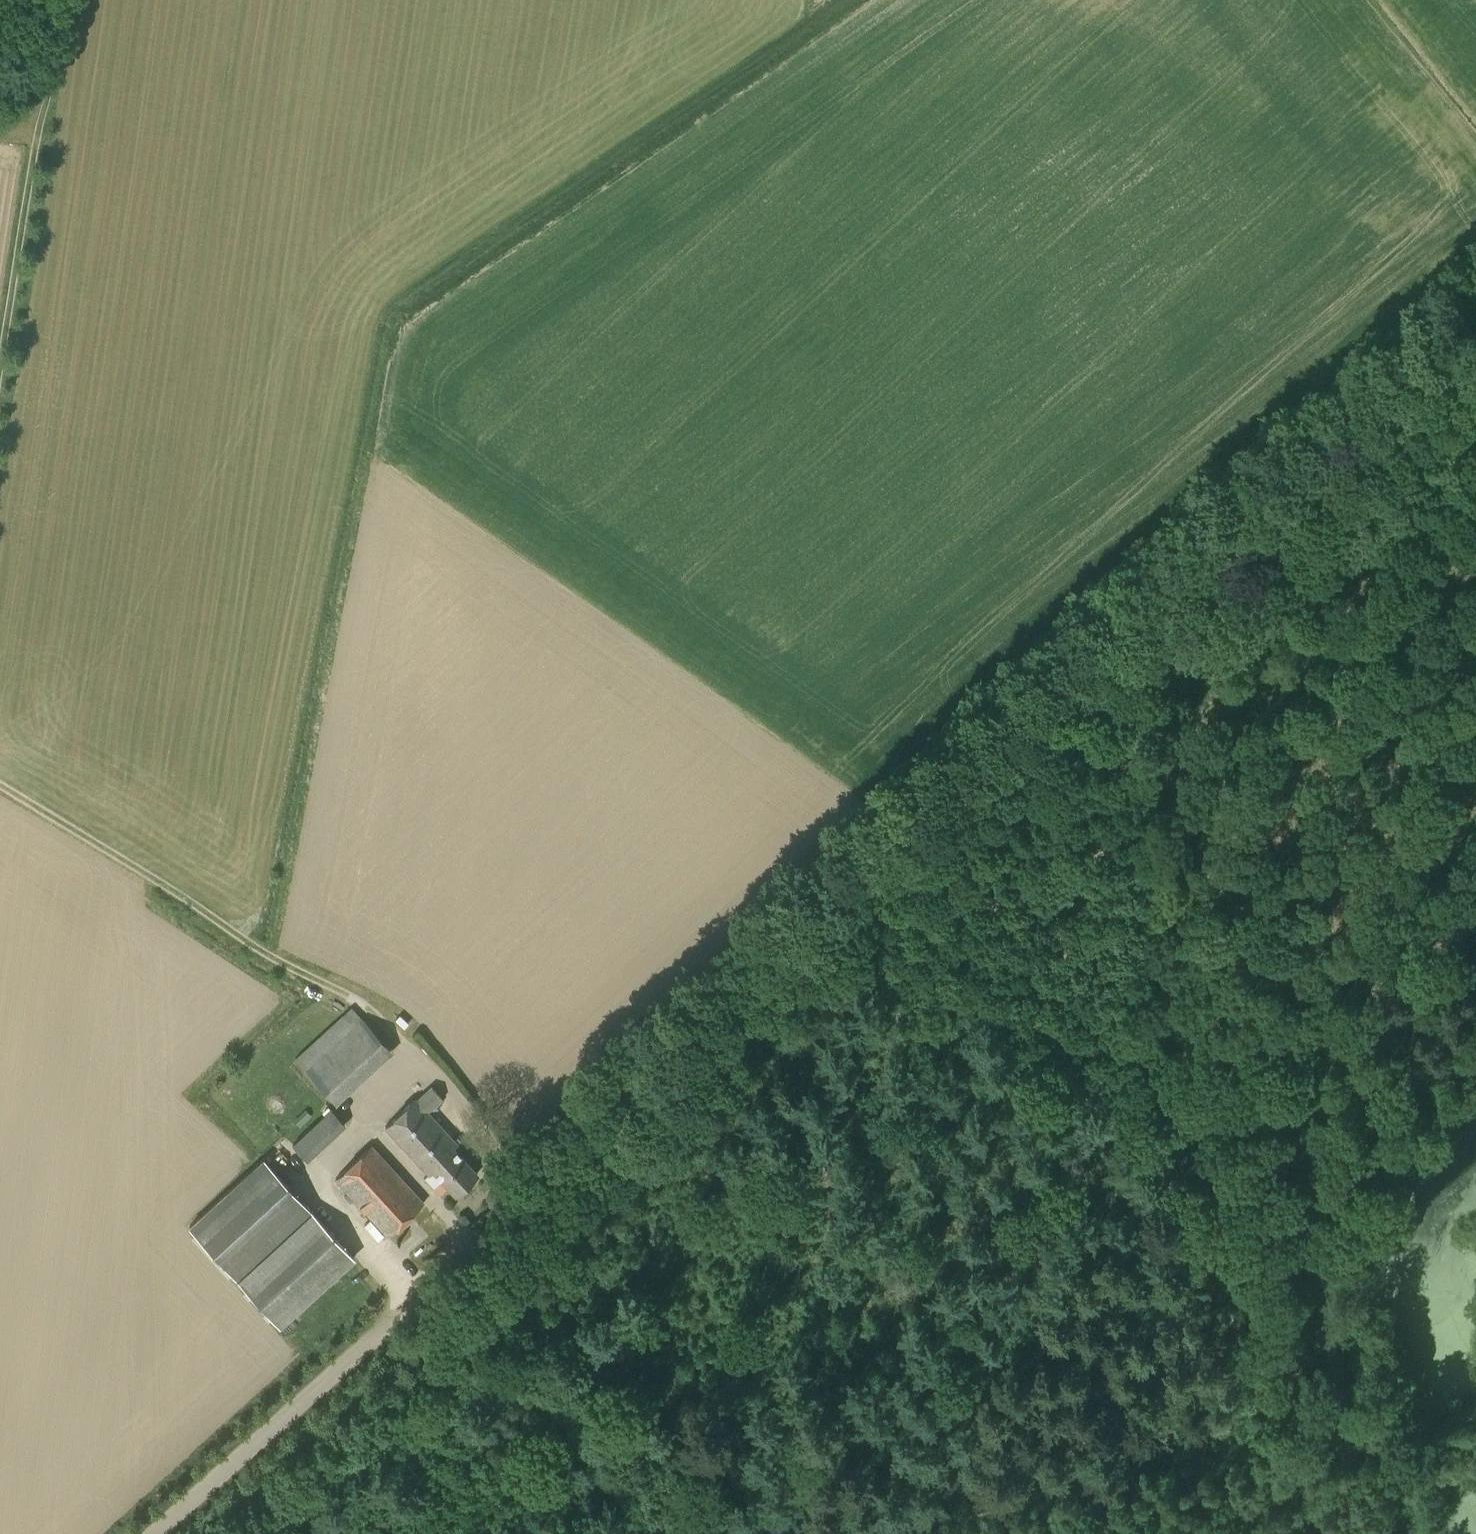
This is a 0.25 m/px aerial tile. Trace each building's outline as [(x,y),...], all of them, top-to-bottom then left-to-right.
[(336,1104),(393,1051),(363,1018),(306,1070),(336,1104)] [(476,1173),(451,1145),(456,1141),(428,1109),(442,1096),(430,1083),(385,1124),(428,1172),(432,1168),(453,1193),(476,1173)] [(308,1161),(347,1124),(331,1108),(292,1144),(308,1161)] [(388,1237),(424,1202),(388,1162),(371,1145),(335,1178),(388,1237)] [(278,1327),(354,1258),(262,1158),(187,1228),(278,1327)]
